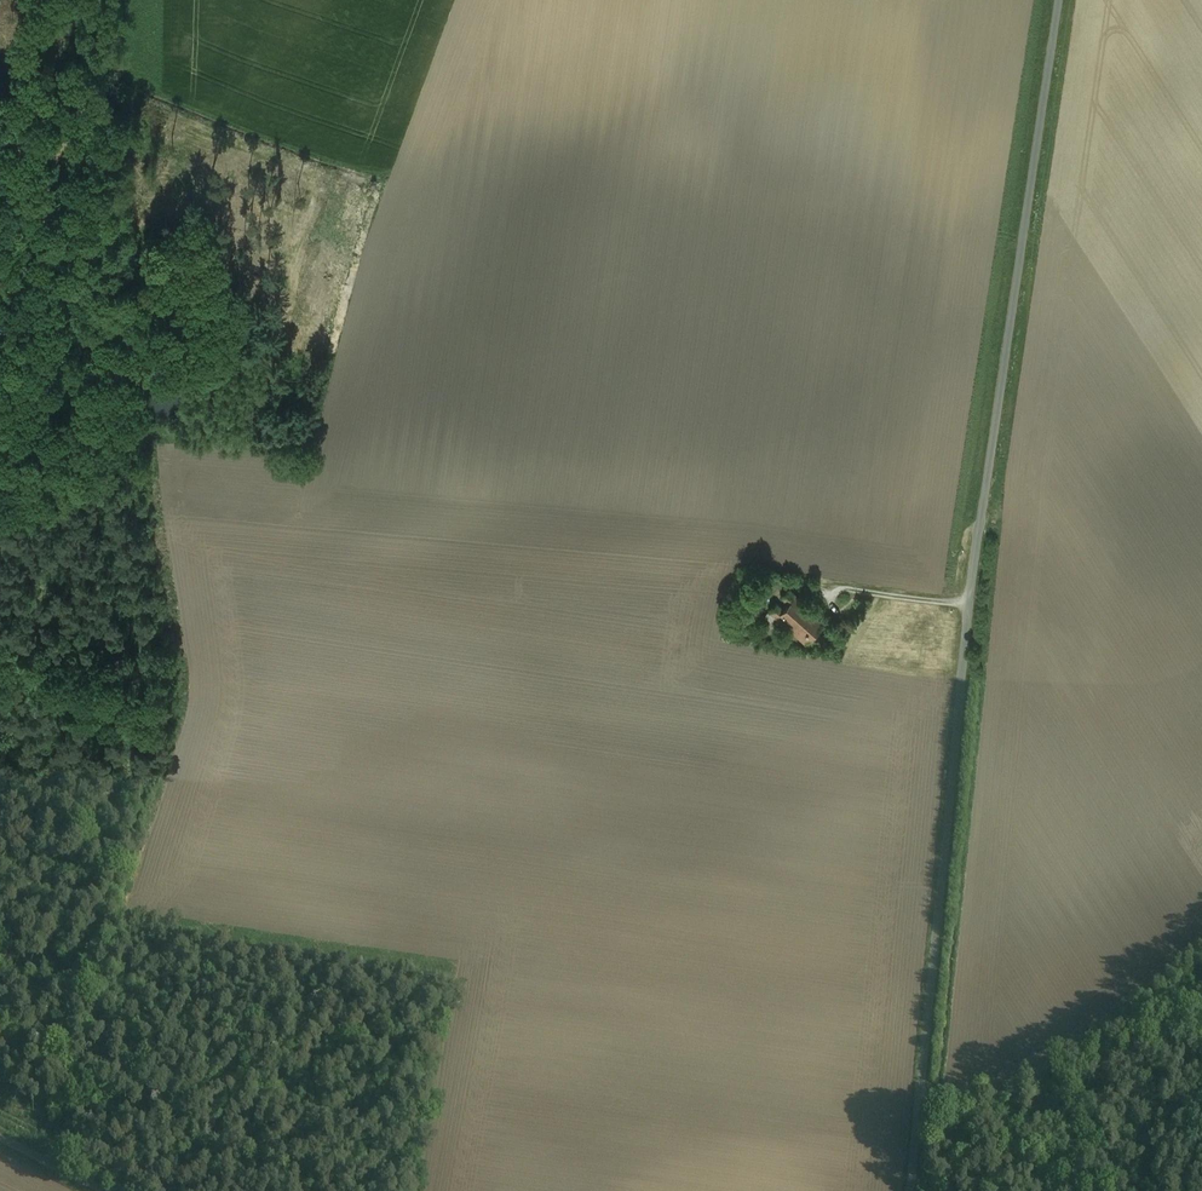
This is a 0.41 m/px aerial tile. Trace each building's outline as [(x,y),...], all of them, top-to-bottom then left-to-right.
[(804,603),(788,589),(782,597),(789,603),(783,609),(776,602),(769,610),(785,624),(804,603)] [(825,622),(804,603),(785,624),(806,643),(825,622)]
